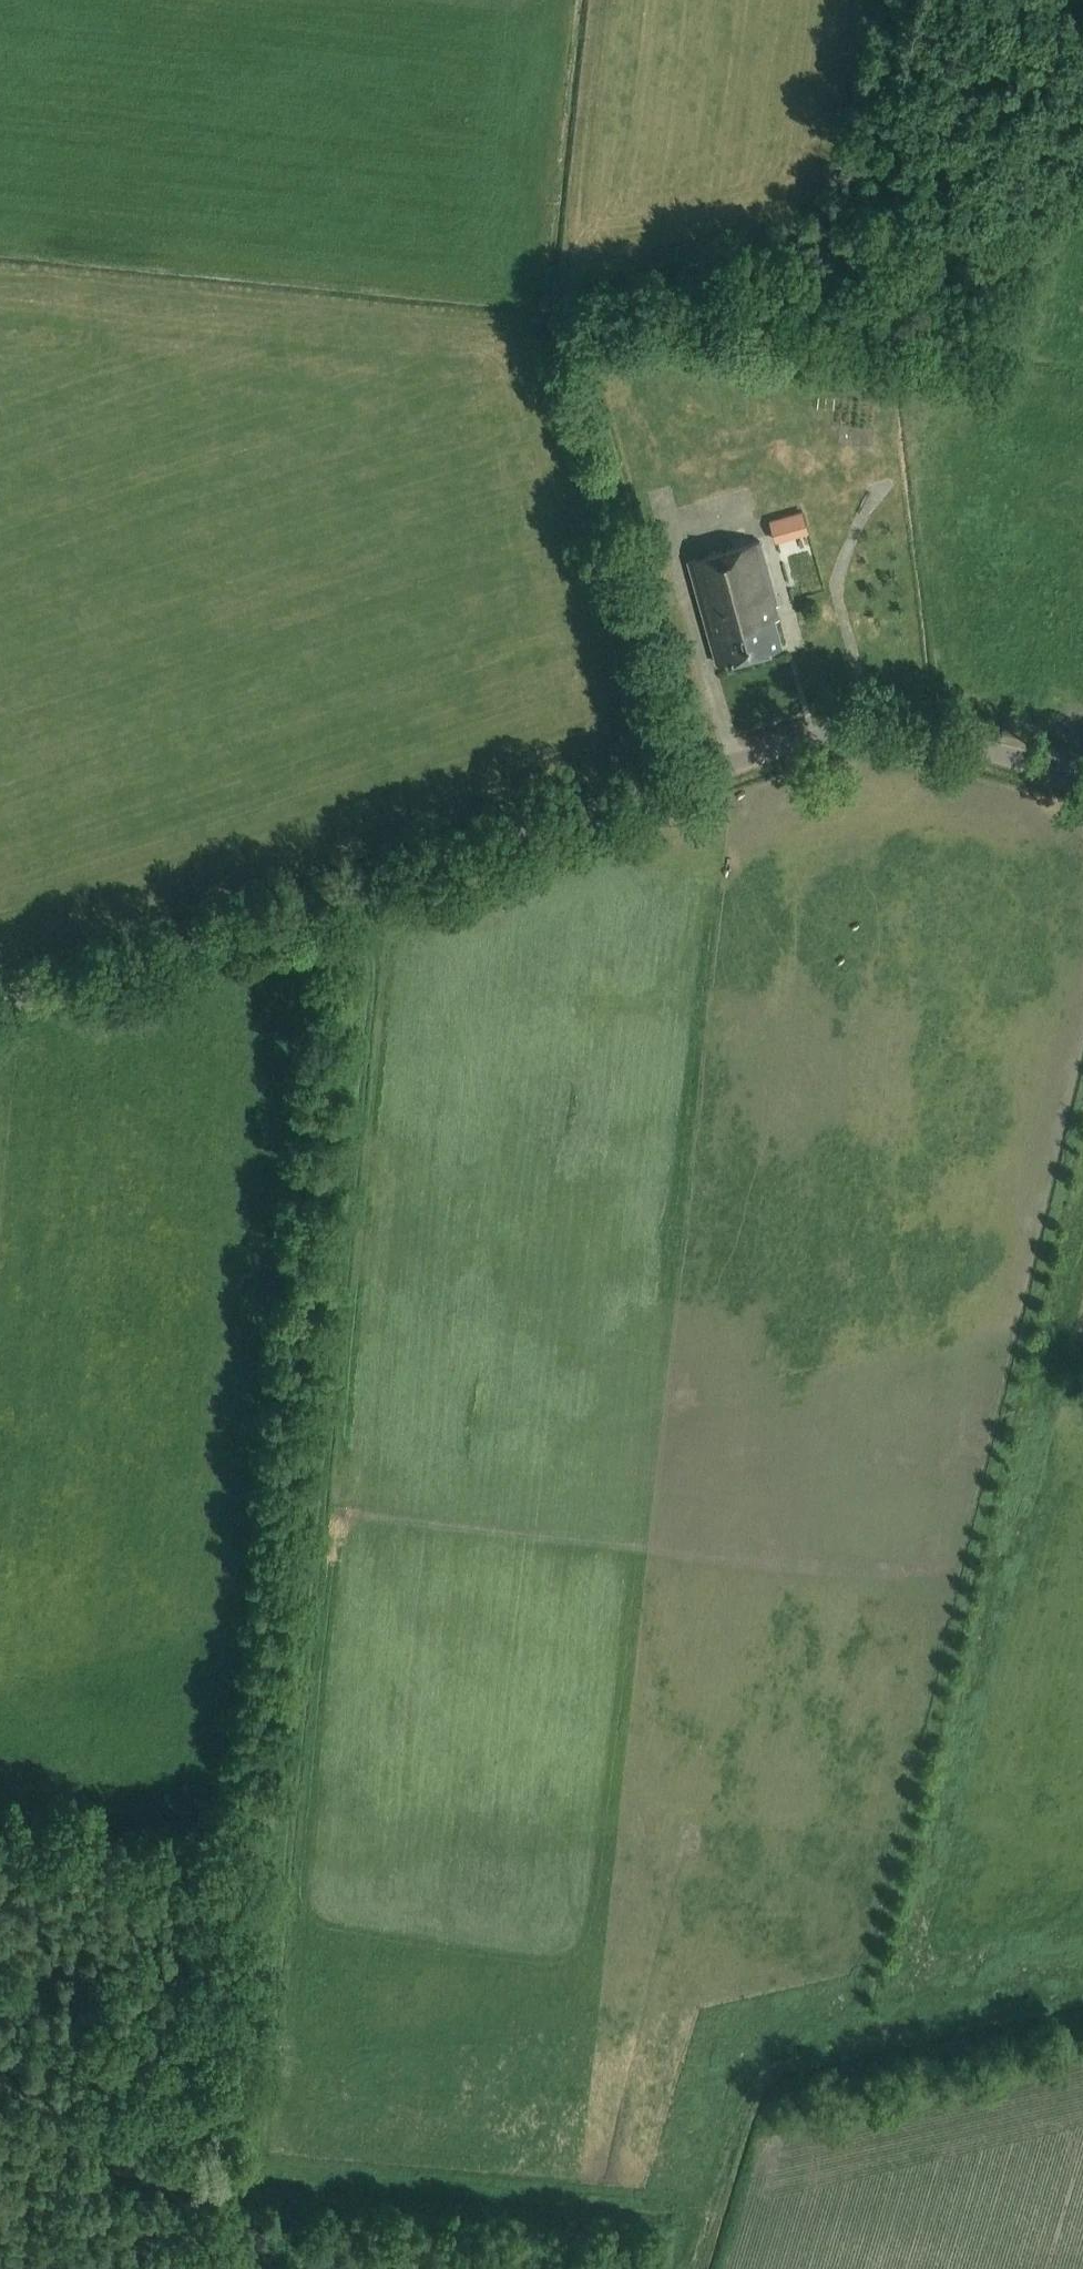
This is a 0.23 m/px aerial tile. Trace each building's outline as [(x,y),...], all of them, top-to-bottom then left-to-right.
[(772,524),(795,602),(823,593),(801,515),(772,524)] [(780,605),(762,540),(689,561),(718,665),(782,648),(774,621),(780,620),(776,607),(780,605)]
